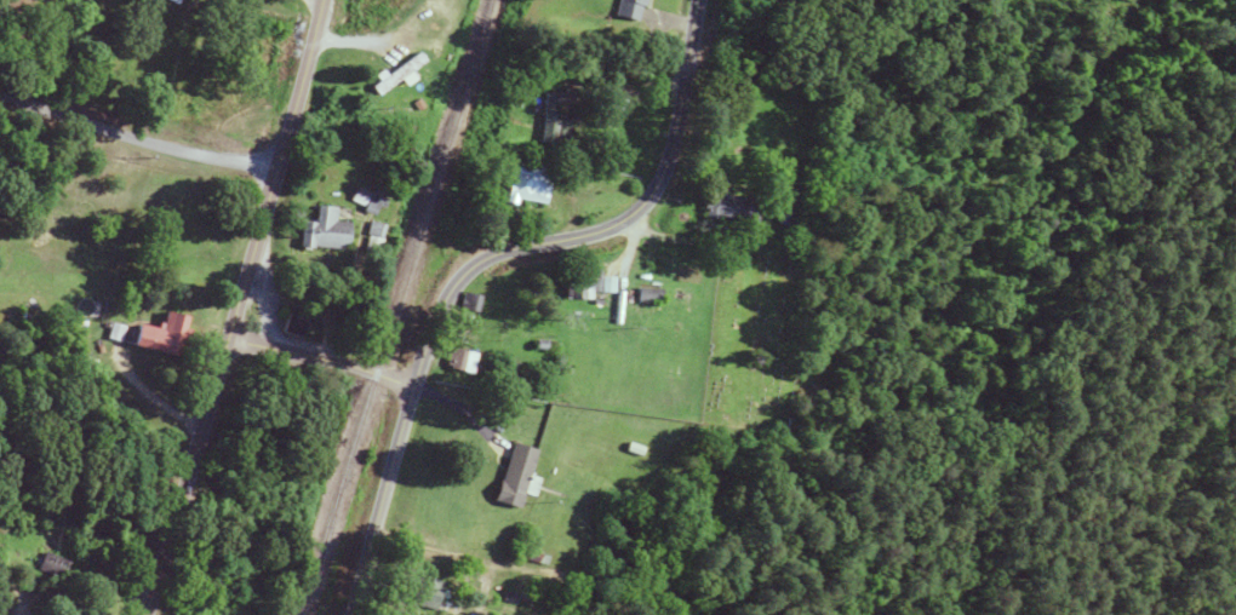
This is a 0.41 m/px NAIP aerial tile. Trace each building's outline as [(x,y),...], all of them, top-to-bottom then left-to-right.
[(612,16),(638,23),(643,0),(616,0),(612,16)] [(367,88),(375,98),(422,62),(414,51),(367,88)] [(550,115),(551,95),(538,94),(535,141),(563,143),(565,116),(550,115)] [(542,203),(546,167),(507,162),(502,199),(542,203)] [(699,218),(755,221),(756,197),(701,194),(699,218)] [(296,223),(296,249),(344,249),(344,222),(334,222),(334,207),(311,207),(311,223),(296,223)] [(588,300),(588,293),(613,293),(613,274),(560,274),(560,300),(588,300)] [(636,303),(662,303),(662,290),(636,290),(636,303)] [(478,312),(481,296),(463,293),(460,309),(478,312)] [(179,318),(154,312),(149,331),(123,325),(118,346),(170,358),(179,318)] [(287,321),(286,334),(302,336),(304,322),(287,321)] [(476,354),(453,351),(451,370),(473,373),(476,354)] [(516,509),(521,491),(529,493),(532,481),(527,479),(534,451),(506,444),(491,502),(516,509)] [(32,565),(54,576),(60,563),(38,552),(32,565)] [(441,581),(409,575),(404,604),(436,609),(441,581)]
